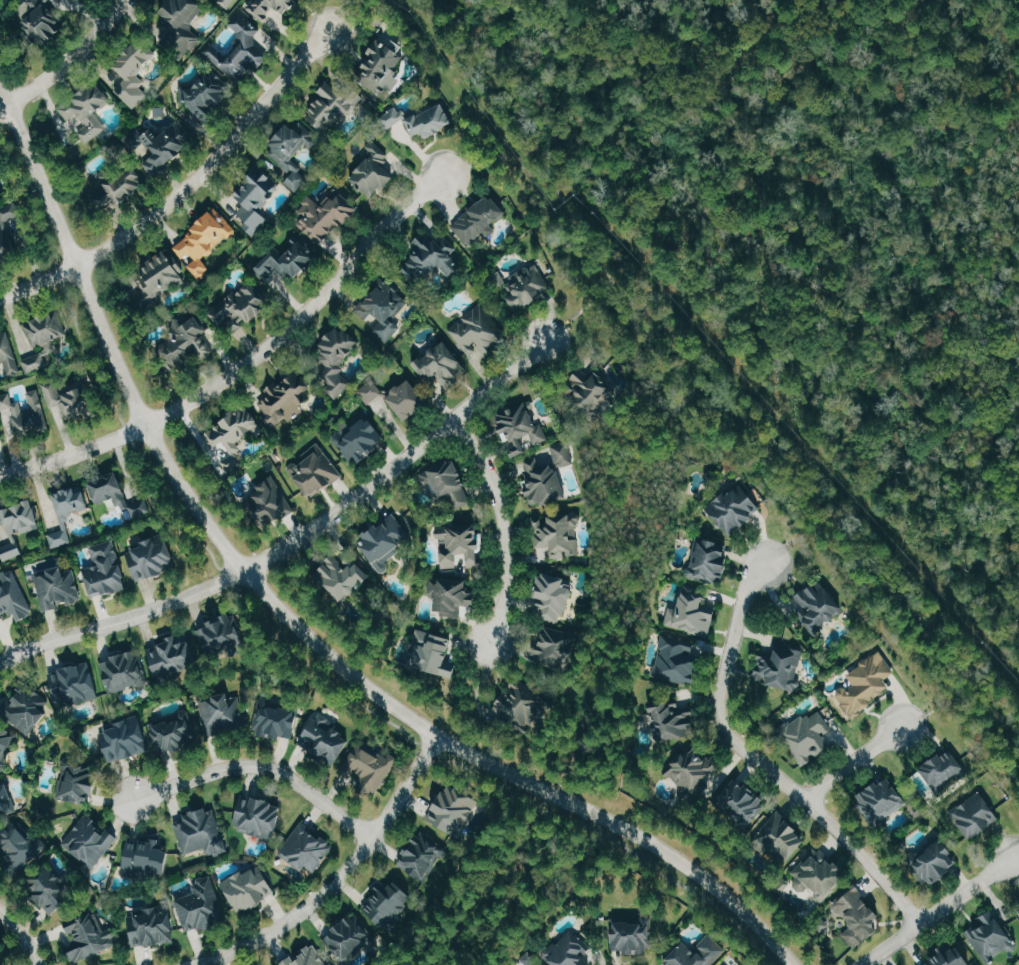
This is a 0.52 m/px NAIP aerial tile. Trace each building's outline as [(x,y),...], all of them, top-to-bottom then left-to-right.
[(52,46),(69,16),(40,0),(28,0),(20,15),(31,21),(25,31),(52,46)] [(200,0),(172,0),(173,1),(157,19),(193,51),(205,38),(191,25),(207,7),(200,0)] [(236,0),(219,0),(218,1),(229,10),(236,0)] [(250,5),(264,25),(298,0),(257,0),(250,5)] [(230,23),(246,40),(228,58),(213,43),(206,51),(240,85),(248,77),(243,72),(254,61),(259,67),(274,53),(260,39),(266,34),(243,11),(230,23)] [(357,77),(380,92),(405,53),(390,43),(394,37),(383,30),(368,53),(371,55),(357,77)] [(139,74),(160,51),(144,37),(116,68),(127,77),(115,90),(135,108),(149,94),(141,87),(146,81),(139,74)] [(206,120),(235,93),(211,67),(181,95),(206,120)] [(96,113),(114,100),(100,80),(60,108),(85,143),(107,128),(96,113)] [(308,115),(327,132),(345,113),(348,116),(367,95),(353,83),(344,92),(331,80),(321,92),(325,96),(308,115)] [(407,118),(417,136),(426,131),(430,137),(457,122),(442,97),(406,117),(400,106),(380,117),(387,129),(407,118)] [(190,144),(171,126),(162,136),(144,119),(127,137),(151,159),(144,167),(157,179),(190,144)] [(295,161),(318,135),(301,121),(297,126),(292,122),(274,143),(277,145),(270,154),(284,166),(281,169),(290,177),(286,182),(297,192),(312,175),(295,161)] [(384,167),(391,152),(371,142),(352,181),(382,195),(393,171),(384,167)] [(99,175),(106,186),(91,195),(103,213),(148,185),(137,167),(120,178),(113,166),(99,175)] [(237,196),(241,200),(231,211),(255,233),(270,217),(261,209),(283,185),(264,167),(237,196)] [(361,206),(345,191),(337,200),(332,196),(322,206),(311,196),(299,209),(306,216),(299,223),(324,246),(361,206)] [(452,221),(467,245),(486,233),(488,237),(497,232),(492,224),(508,214),(496,194),(452,221)] [(17,255),(7,221),(22,217),(18,201),(0,206),(0,220),(4,235),(0,236),(0,260),(17,255)] [(174,247),(185,259),(191,253),(197,259),(190,265),(201,278),(212,268),(204,260),(237,229),(217,207),(174,247)] [(442,265),(452,278),(465,268),(454,253),(458,250),(448,237),(440,243),(429,229),(413,242),(420,250),(412,255),(417,261),(414,263),(425,278),(442,265)] [(255,268),(266,279),(278,268),(287,278),(293,272),(299,278),(319,259),(299,238),(281,255),(275,249),(255,268)] [(130,275),(140,291),(135,294),(142,306),(189,277),(171,249),(130,275)] [(550,289),(540,265),(504,280),(516,310),(546,297),(543,291),(550,289)] [(265,307),(263,305),(269,297),(249,283),(241,294),(235,290),(215,318),(225,326),(232,317),(240,323),(245,316),(254,322),(265,307)] [(388,343),(405,325),(396,317),(408,304),(386,283),(359,312),(368,320),(376,312),(384,321),(375,331),(388,343)] [(449,330),(470,357),(478,351),(485,360),(511,339),(482,303),(449,330)] [(28,329),(36,354),(22,358),(27,374),(50,366),(44,346),(68,339),(60,312),(35,320),(36,326),(28,329)] [(177,337),(157,347),(168,368),(213,345),(198,316),(182,324),(179,319),(170,324),(177,337)] [(337,399),(352,384),(338,370),(364,343),(343,322),(316,351),(326,361),(317,370),(328,380),(323,385),(337,399)] [(4,361),(8,375),(21,371),(10,329),(0,332),(0,362),(4,361)] [(414,364),(428,382),(435,376),(446,390),(464,376),(457,366),(464,362),(447,340),(414,364)] [(574,397),(594,415),(626,380),(613,368),(607,374),(600,368),(591,377),(583,369),(573,380),(582,388),(574,397)] [(276,387),(274,384),(264,391),(269,399),(260,405),(266,413),(262,415),(272,430),(304,409),(302,406),(311,400),(307,393),(313,388),(302,370),(276,387)] [(51,408),(62,404),(68,422),(98,412),(87,379),(60,388),(58,380),(43,385),(51,408)] [(359,391),(370,404),(384,392),(373,379),(359,391)] [(429,405),(413,379),(388,394),(404,420),(429,405)] [(27,392),(33,412),(14,417),(21,440),(52,431),(40,388),(27,392)] [(11,393),(0,395),(0,410),(14,407),(11,393)] [(550,441),(544,424),(539,426),(530,400),(499,411),(510,440),(506,442),(511,455),(550,441)] [(204,434),(214,448),(224,441),(234,455),(243,449),(239,443),(263,426),(248,404),(204,434)] [(354,467),(382,447),(379,443),(387,438),(370,413),(334,439),(354,467)] [(556,466),(576,463),(573,441),(552,444),(556,466)] [(343,476),(322,449),(299,467),(295,461),(288,467),(313,499),(343,476)] [(569,497),(557,463),(541,468),(537,456),(520,461),(535,508),(569,497)] [(458,457),(428,470),(440,500),(448,497),(454,509),(471,502),(464,487),(470,485),(458,457)] [(259,483),(261,488),(252,493),(268,526),(295,513),(277,475),(259,483)] [(763,512),(745,483),(709,504),(727,534),(763,512)] [(56,492),(62,530),(48,532),(51,546),(72,542),(66,514),(90,509),(86,487),(56,492)] [(4,508),(11,544),(2,546),(5,559),(23,555),(18,534),(42,528),(36,501),(4,508)] [(539,548),(550,546),(552,559),(582,555),(579,538),(581,538),(578,517),(574,518),(573,513),(535,519),(539,548)] [(385,554),(411,544),(399,516),(363,530),(368,540),(366,541),(380,573),(391,569),(385,554)] [(444,567),(468,565),(484,564),(480,522),(437,525),(438,538),(442,538),(444,567)] [(140,581),(179,568),(168,534),(128,548),(140,581)] [(726,584),(733,550),(721,547),(723,541),(704,537),(699,560),(691,558),(687,576),(726,584)] [(91,545),(95,567),(86,568),(92,596),(128,589),(118,540),(91,545)] [(350,557),(344,563),(333,551),(323,559),(328,565),(318,573),(344,603),(374,577),(361,562),(357,565),(350,557)] [(59,609),(58,605),(82,601),(76,568),(66,570),(66,567),(36,572),(43,612),(59,609)] [(17,614),(20,621),(34,615),(15,568),(0,574),(0,576),(5,587),(0,589),(0,620),(17,614)] [(562,622),(565,608),(572,609),(577,586),(568,584),(569,577),(545,572),(536,617),(562,622)] [(439,614),(461,618),(464,605),(472,606),(476,582),(433,575),(429,597),(441,599),(439,614)] [(829,585),(821,590),(817,582),(797,595),(805,607),(799,612),(814,634),(847,613),(829,585)] [(712,635),(718,608),(708,606),(710,596),(685,591),(681,608),(670,606),(666,625),(712,635)] [(248,644),(235,612),(203,625),(215,656),(229,650),(232,658),(244,653),(242,647),(248,644)] [(549,625),(536,658),(573,671),(585,639),(549,625)] [(455,638),(418,628),(411,652),(417,654),(414,665),(456,677),(460,665),(448,661),(455,638)] [(691,638),(665,630),(659,648),(663,649),(654,676),(686,685),(688,680),(696,683),(704,657),(687,652),(691,638)] [(158,675),(208,662),(202,638),(190,641),(188,635),(150,645),(158,675)] [(797,690),(806,650),(797,648),(798,645),(781,641),(778,653),(762,650),(756,681),(797,690)] [(111,694),(149,682),(139,650),(101,662),(111,694)] [(896,673),(882,651),(848,674),(852,680),(835,692),(853,719),(875,704),(872,701),(892,687),(887,679),(896,673)] [(102,696),(96,671),(92,671),(91,663),(52,672),(59,705),(102,696)] [(550,707),(523,676),(494,701),(507,716),(512,711),(526,727),(550,707)] [(56,709),(30,682),(2,708),(28,735),(56,709)] [(241,697),(233,699),(232,692),(201,697),(207,735),(245,729),(241,697)] [(696,707),(681,708),(681,700),(656,702),(659,740),(698,737),(696,707)] [(261,702),(253,730),(294,742),(302,713),(261,702)] [(801,765),(833,749),(826,733),(834,729),(823,708),(783,728),(801,765)] [(343,761),(355,734),(315,716),(301,746),(327,758),(329,754),(343,761)] [(154,727),(161,753),(199,743),(192,717),(154,727)] [(145,718),(102,727),(109,761),(152,753),(145,718)] [(0,726),(0,769),(5,772),(20,733),(0,726)] [(377,796),(397,763),(361,740),(345,767),(366,780),(362,787),(377,796)] [(665,770),(684,796),(720,770),(701,744),(665,770)] [(940,794),(953,787),(951,783),(969,772),(954,748),(924,767),(940,794)] [(57,798),(94,805),(101,768),(74,763),(70,783),(61,781),(57,798)] [(0,780),(0,817),(20,811),(9,777),(0,780)] [(875,823),(910,805),(900,785),(896,787),(891,777),(860,793),(875,823)] [(746,827),(770,805),(750,783),(746,787),(739,780),(719,797),(746,827)] [(1003,817),(980,790),(951,814),(974,841),(1003,817)] [(274,841),(286,807),(245,793),(233,827),(274,841)] [(230,851),(215,807),(174,821),(185,854),(211,846),(215,856),(230,851)] [(809,844),(785,810),(758,829),(783,863),(809,844)] [(94,868),(119,840),(90,813),(64,841),(94,868)] [(316,875),(336,843),(302,822),(282,854),(316,875)] [(20,871),(45,848),(21,823),(0,842),(0,850),(20,871)] [(400,864),(428,880),(447,847),(420,831),(400,864)] [(168,876),(173,850),(160,848),(162,839),(151,837),(150,843),(130,839),(124,868),(168,876)] [(961,863),(947,840),(911,861),(927,887),(954,872),(952,868),(961,863)] [(790,876),(806,892),(809,888),(824,903),(849,877),(817,847),(790,876)] [(276,896),(261,864),(224,881),(239,913),(276,896)] [(78,903),(66,875),(57,878),(53,868),(32,876),(48,915),(78,903)] [(228,920),(214,876),(193,883),(196,893),(176,900),(187,934),(228,920)] [(387,930),(417,896),(399,881),(390,891),(383,884),(362,908),(387,930)] [(859,950),(882,927),(878,923),(885,917),(857,887),(836,906),(854,924),(844,934),(859,950)] [(177,942),(172,906),(130,911),(135,947),(177,942)] [(105,931),(97,910),(66,922),(75,945),(68,948),(74,962),(123,944),(116,927),(105,931)] [(965,931),(988,964),(1018,943),(995,911),(965,931)] [(362,917),(358,920),(355,915),(327,934),(345,962),(377,941),(362,917)] [(653,916),(640,916),(640,922),(615,922),(615,953),(654,952),(653,916)] [(555,964),(594,964),(601,959),(572,929),(545,955),(555,964)] [(711,933),(695,950),(684,938),(663,959),(670,964),(713,964),(728,950),(711,933)] [(282,964),(327,964),(316,943),(280,962),(282,964)] [(962,943),(925,964),(975,964),(962,943)]
